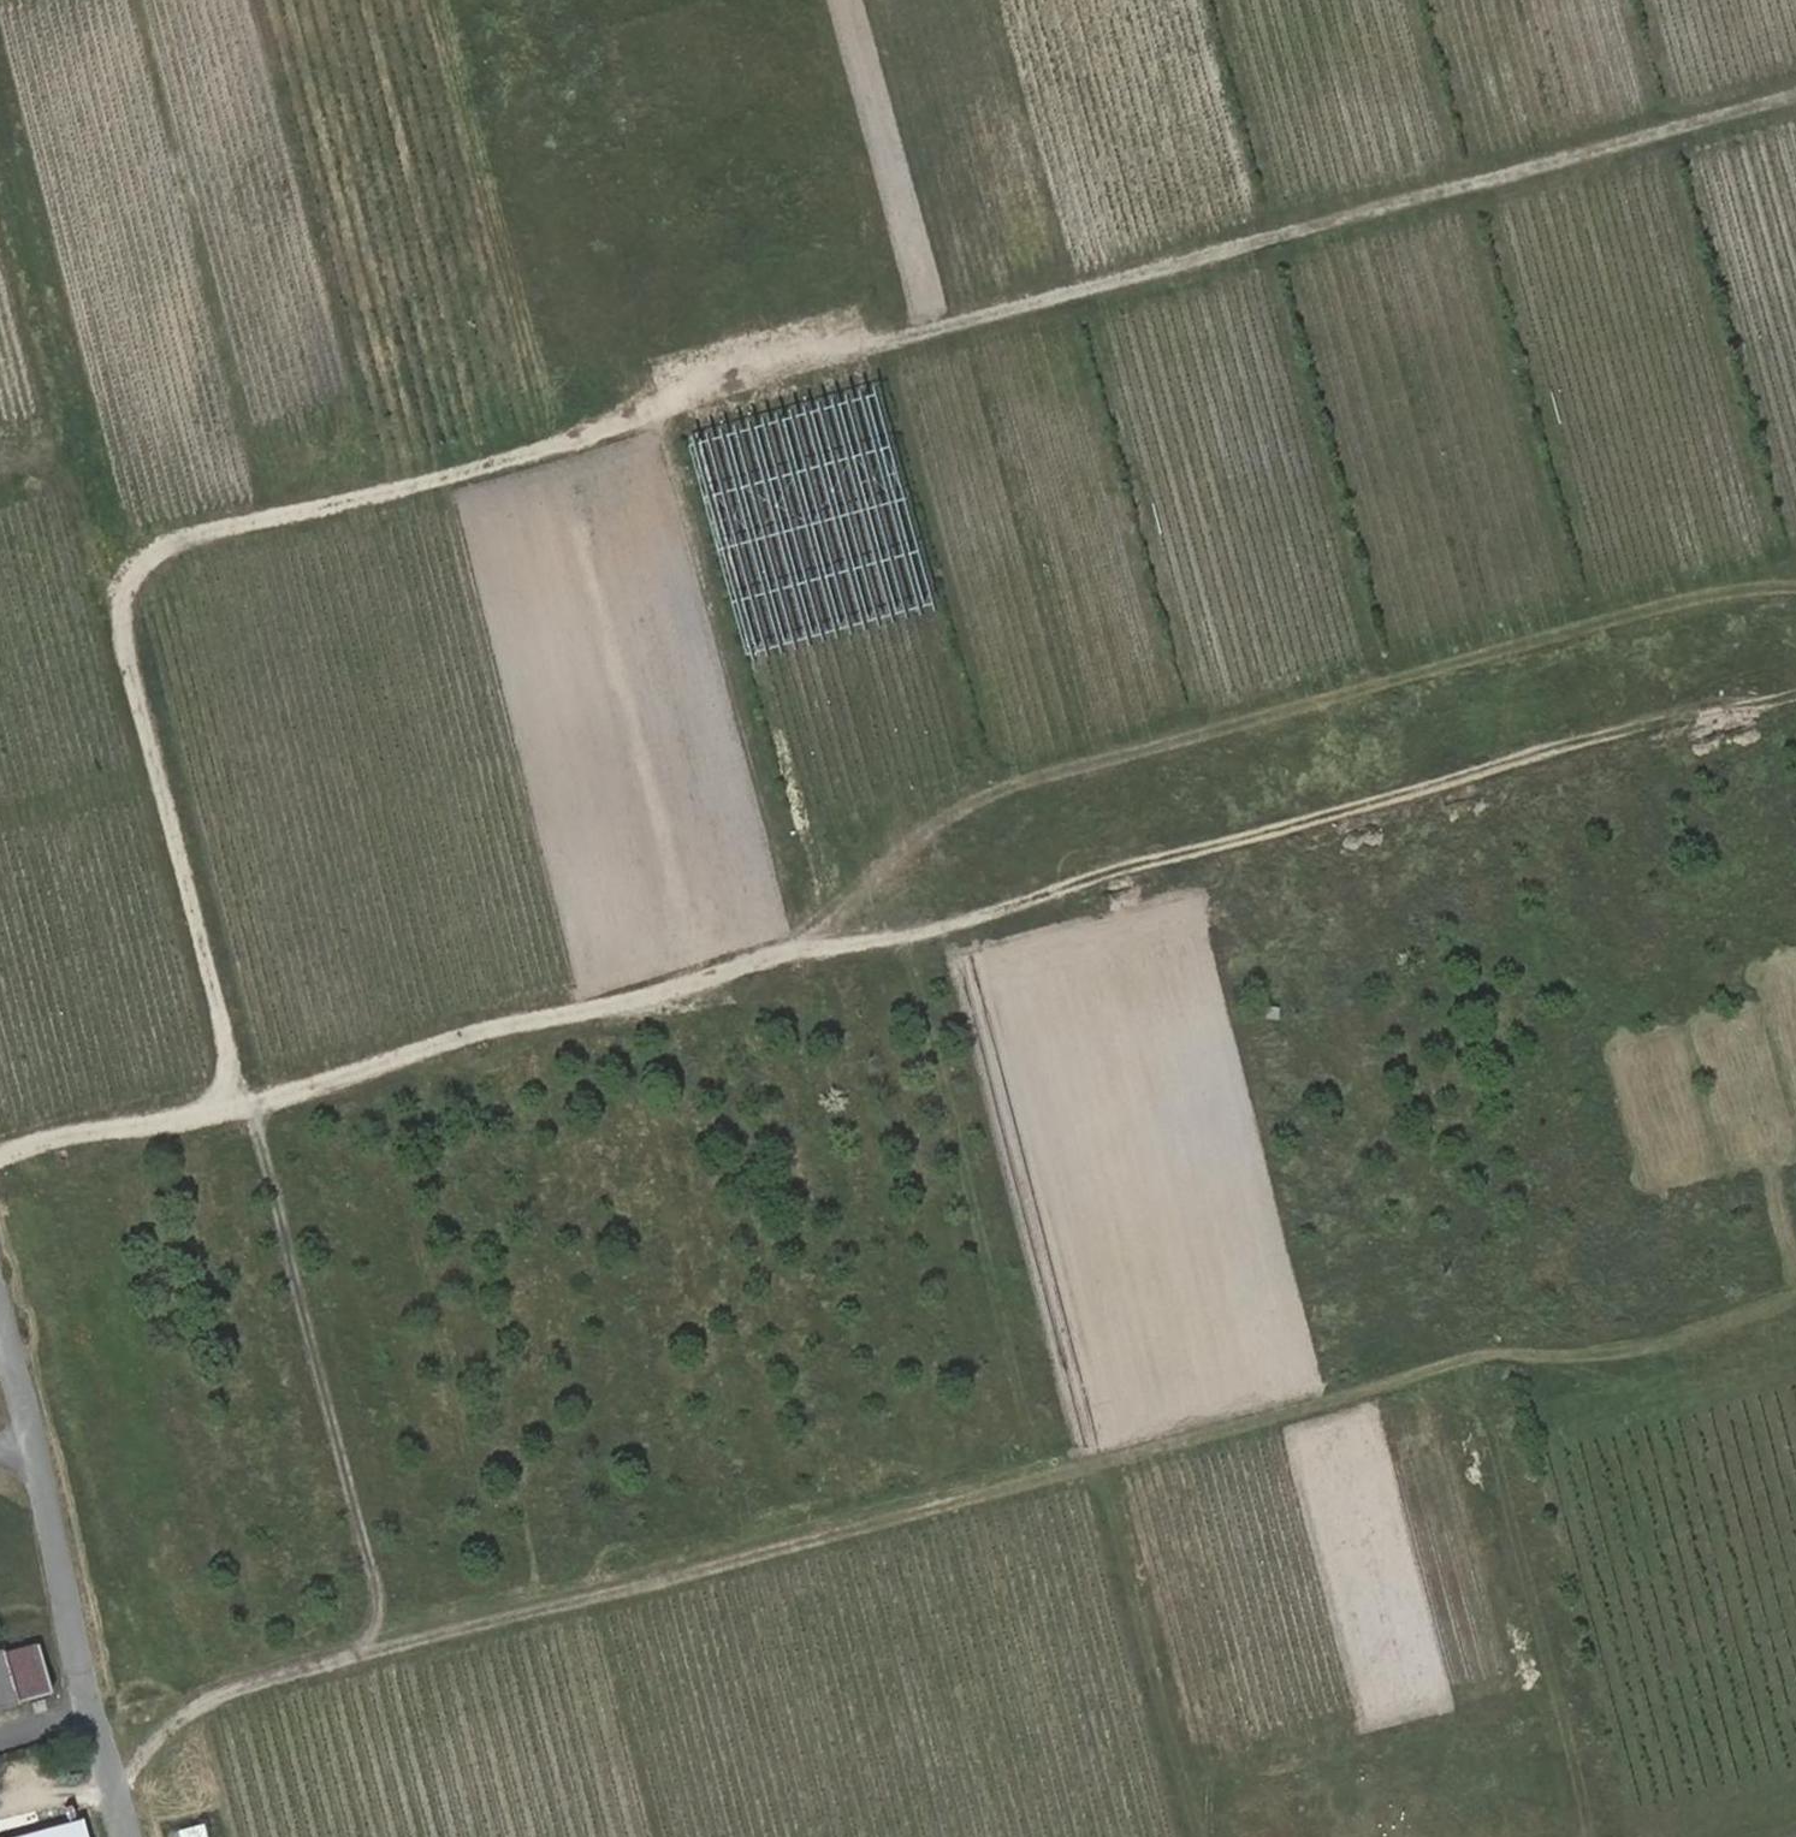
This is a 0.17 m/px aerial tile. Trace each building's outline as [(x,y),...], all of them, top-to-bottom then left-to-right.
[(3,1648),(16,1695),(48,1685),(35,1639),(3,1648)] [(17,1697),(16,1695),(3,1648),(2,1646),(0,1647),(0,1702),(17,1697)] [(16,1836),(85,1836),(81,1820),(16,1836)]
